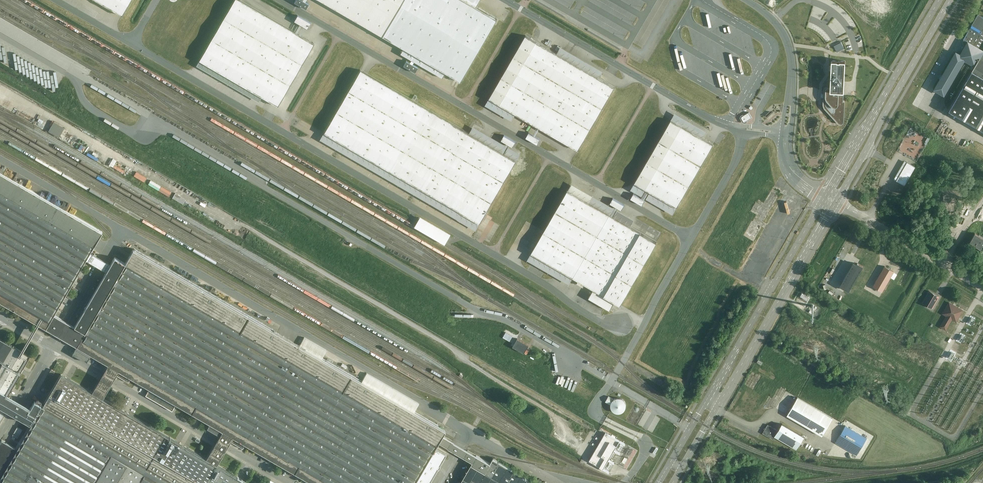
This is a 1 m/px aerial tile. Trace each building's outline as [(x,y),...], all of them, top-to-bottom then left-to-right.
[(122,13),(130,0),(99,0),(122,13)] [(244,0),(234,0),(200,58),(280,104),(316,41),(244,0)] [(308,3),(302,0),(294,0),(293,2),(306,8),(308,3)] [(383,35),(403,0),(323,0),(383,35)] [(383,35),(462,81),(499,18),(477,5),(480,0),(403,0),(383,35)] [(566,18),(567,16),(539,0),(535,0),(566,18)] [(296,15),(293,21),(307,28),(310,22),(296,15)] [(949,110),(982,130),(982,17),(979,15),(966,38),(969,39),(961,53),(957,50),(934,89),(946,96),(967,60),(976,66),(949,110)] [(620,47),(588,29),(587,30),(619,49),(620,47)] [(490,98),(537,124),(572,61),(527,34),(490,98)] [(545,43),(551,47),(555,41),(549,37),(545,43)] [(841,41),(834,45),(838,52),(845,48),(841,41)] [(846,58),(829,57),(828,84),(827,84),(825,85),(824,85),(823,86),(822,88),(822,104),(822,106),(823,107),(837,123),(838,124),(839,125),(841,125),(843,124),(844,123),(844,122),(845,100),(844,100),(846,58)] [(572,61),(537,124),(580,147),(615,85),(572,61)] [(517,158),(360,68),(320,137),(477,228),(517,158)] [(751,115),(749,112),(744,115),(743,114),(742,115),(741,118),(743,122),(746,123),(748,122),(747,121),(753,118),(751,115)] [(65,127),(55,121),(49,131),(60,137),(65,127)] [(714,145),(672,121),(635,183),(677,208),(714,145)] [(528,133),(525,137),(536,143),(539,138),(528,133)] [(145,171),(148,165),(126,153),(123,158),(145,171)] [(894,179),(904,185),(915,167),(904,161),(894,179)] [(170,197),(172,192),(133,170),(131,175),(170,197)] [(45,329),(53,315),(85,260),(90,253),(103,231),(0,171),(0,303),(45,329)] [(656,244),(566,192),(527,261),(569,285),(572,278),(593,290),(588,299),(609,312),(614,303),(620,306),(656,244)] [(982,247),(982,235),(977,232),(971,241),(982,248),(982,247)] [(438,466),(446,452),(435,445),(438,441),(442,434),(444,432),(445,429),(134,251),(132,253),(127,263),(116,257),(112,265),(108,273),(76,328),(86,334),(78,348),(108,366),(106,370),(129,383),(131,379),(150,390),(176,405),(209,424),(207,428),(220,436),(231,442),(243,449),(245,445),(311,482),(427,482),(438,466)] [(112,265),(90,253),(85,260),(108,273),(112,265)] [(850,289),(864,265),(856,261),(842,284),(850,289)] [(885,266),(873,286),(882,291),(893,272),(885,266)] [(932,308),(938,296),(928,291),(921,303),(932,308)] [(955,320),(962,310),(948,302),(941,313),(945,316),(939,325),(945,329),(952,318),(955,320)] [(53,315),(45,329),(59,337),(78,348),(86,334),(76,328),(67,323),(53,315)] [(1,407),(9,393),(30,357),(0,339),(0,362),(4,365),(0,371),(0,409),(1,407)] [(529,346),(518,339),(513,348),(525,354),(529,346)] [(99,382),(92,393),(103,399),(109,388),(111,386),(114,381),(119,372),(108,366),(106,370),(103,375),(100,379),(99,382)] [(103,399),(92,393),(60,375),(43,405),(32,424),(17,448),(4,440),(0,448),(0,482),(115,482),(147,425),(103,399)] [(0,387),(0,406),(1,407),(14,414),(25,420),(32,424),(43,405),(36,401),(33,406),(22,400),(9,393),(0,387)] [(831,418),(797,397),(786,414),(821,435),(831,418)] [(623,412),(624,411),(625,410),(626,408),(626,406),(626,405),(626,403),(625,401),(624,400),(623,399),(622,398),(620,398),(618,398),(616,398),(615,399),(613,400),(612,401),(611,402),(611,404),(611,405),(611,407),(611,409),(612,410),(613,411),(615,412),(616,413),(618,413),(620,413),(621,413),(623,412)] [(778,431),(767,424),(763,432),(774,438),(778,431)] [(217,466),(207,460),(147,425),(115,482),(247,482),(217,466)] [(866,438),(845,425),(835,441),(856,454),(866,438)] [(213,448),(207,460),(217,466),(224,455),(225,452),(228,448),(234,438),(223,432),(217,442),(215,446),(213,448)] [(606,433),(590,460),(605,469),(621,441),(606,433)] [(477,455),(442,434),(438,441),(457,452),(473,461),(471,464),(486,472),(491,463),(477,455)] [(491,463),(486,472),(471,464),(460,482),(536,482),(494,457),(491,463)]
